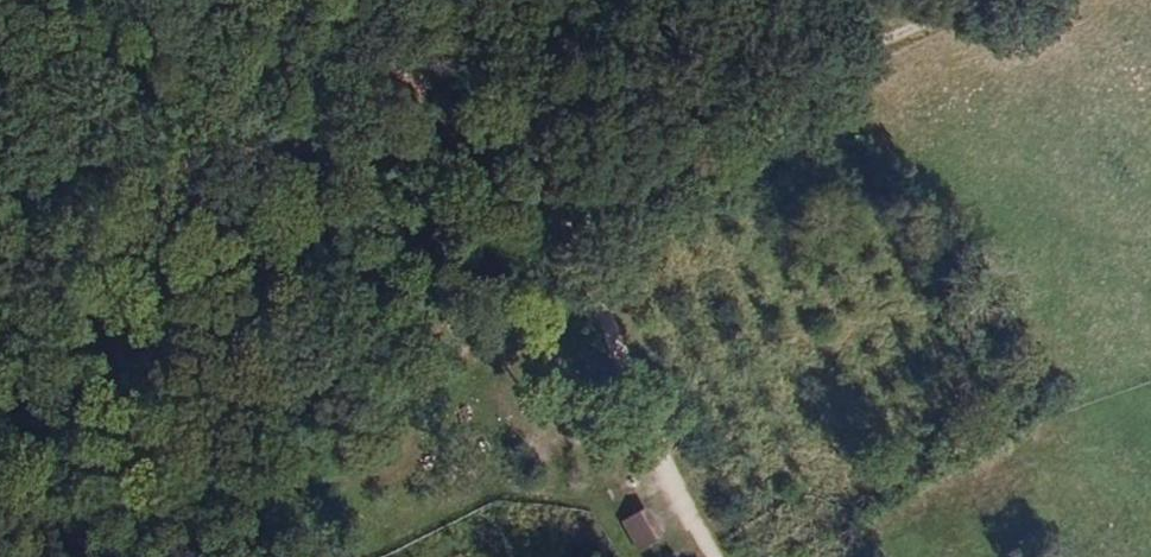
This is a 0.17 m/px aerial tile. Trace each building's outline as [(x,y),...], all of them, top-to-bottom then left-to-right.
[(667,542),(649,510),(623,524),(641,556),(667,542)]
